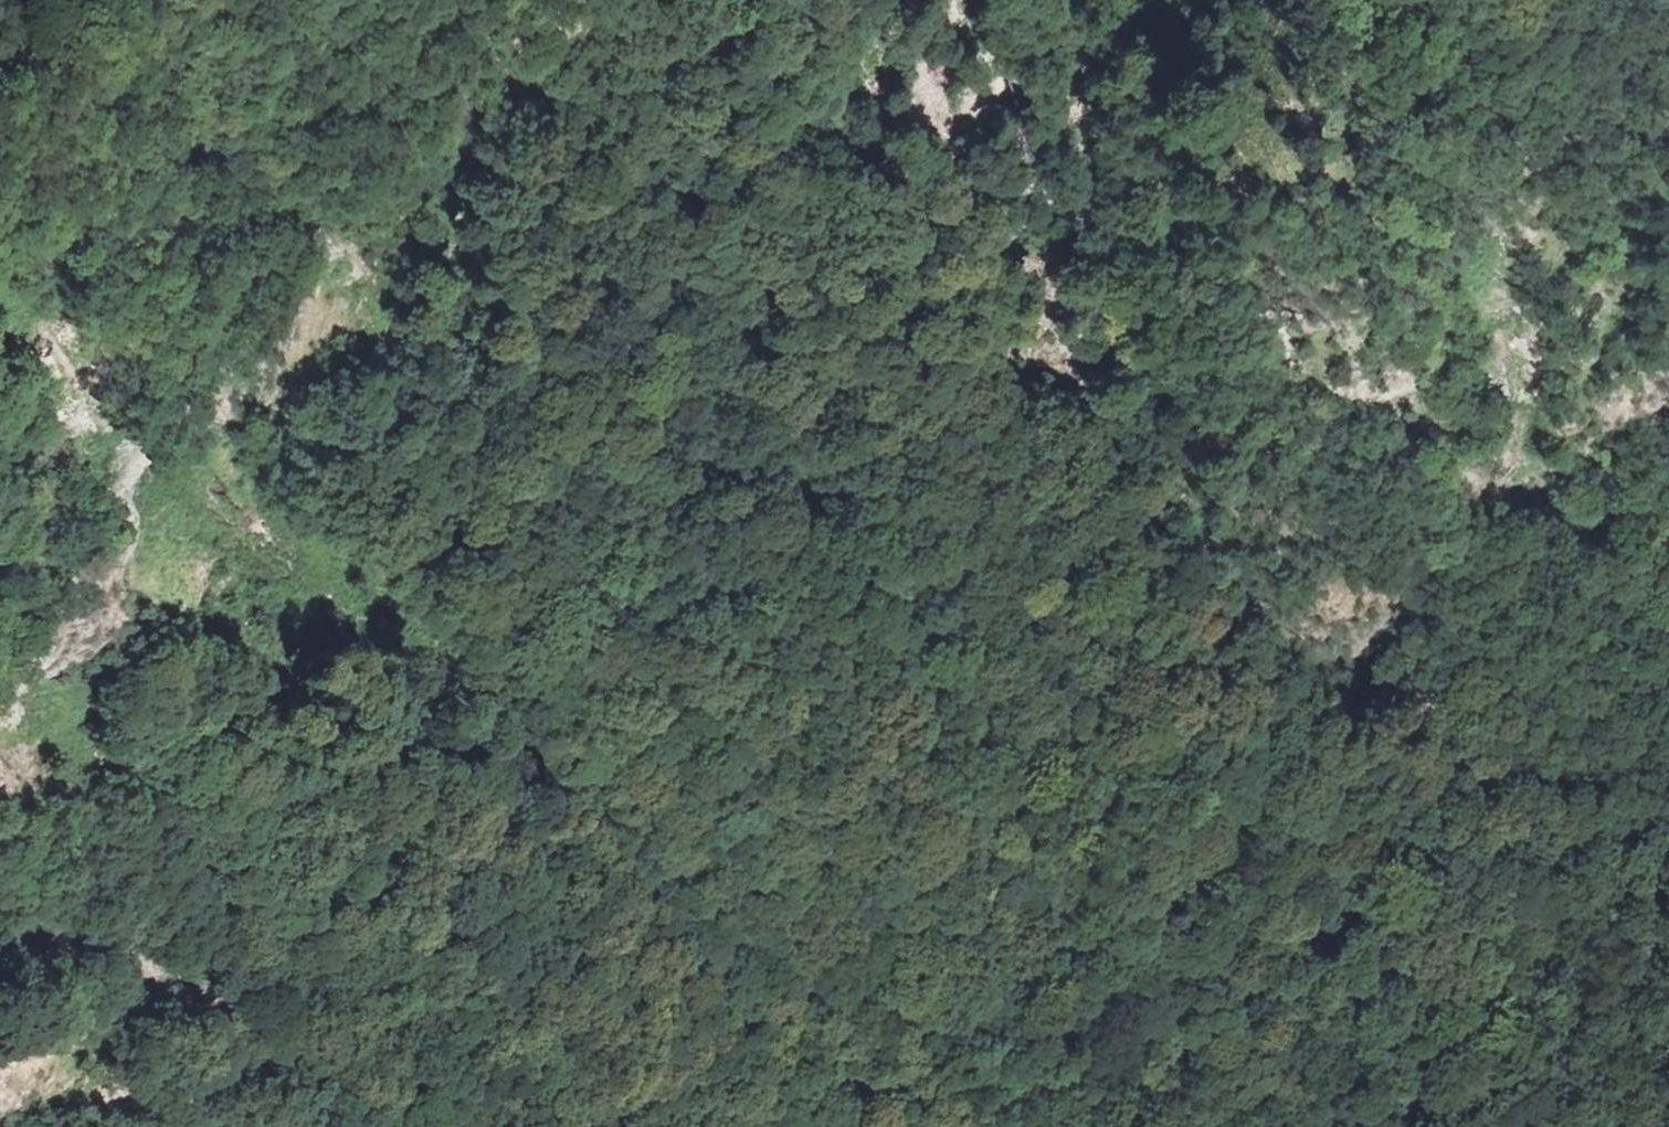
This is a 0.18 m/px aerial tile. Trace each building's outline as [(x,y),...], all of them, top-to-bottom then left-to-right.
[(1349,1126),(1370,1126),(1370,1114),(1349,1114),(1349,1126)]
